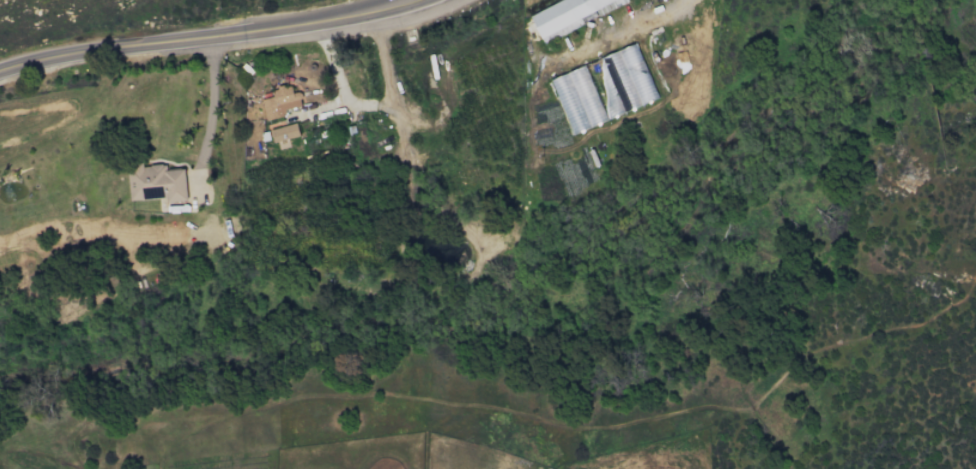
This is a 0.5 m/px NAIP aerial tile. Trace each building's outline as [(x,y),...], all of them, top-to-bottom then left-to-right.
[(542,43),(584,24),(581,17),(594,11),(596,16),(629,1),(628,0),(553,0),(528,11),(542,43)] [(550,78),(569,132),(659,101),(638,43),(591,60),(601,86),(593,89),(585,66),(550,78)] [(267,120),(286,114),(284,110),(303,104),(298,91),(293,93),(290,84),(271,89),(273,96),(260,100),(267,120)] [(270,130),(273,143),(300,135),(296,122),(270,130)] [(129,200),(165,198),(165,202),(187,200),(185,168),(166,170),(166,164),(143,165),(127,166),(129,200)]
